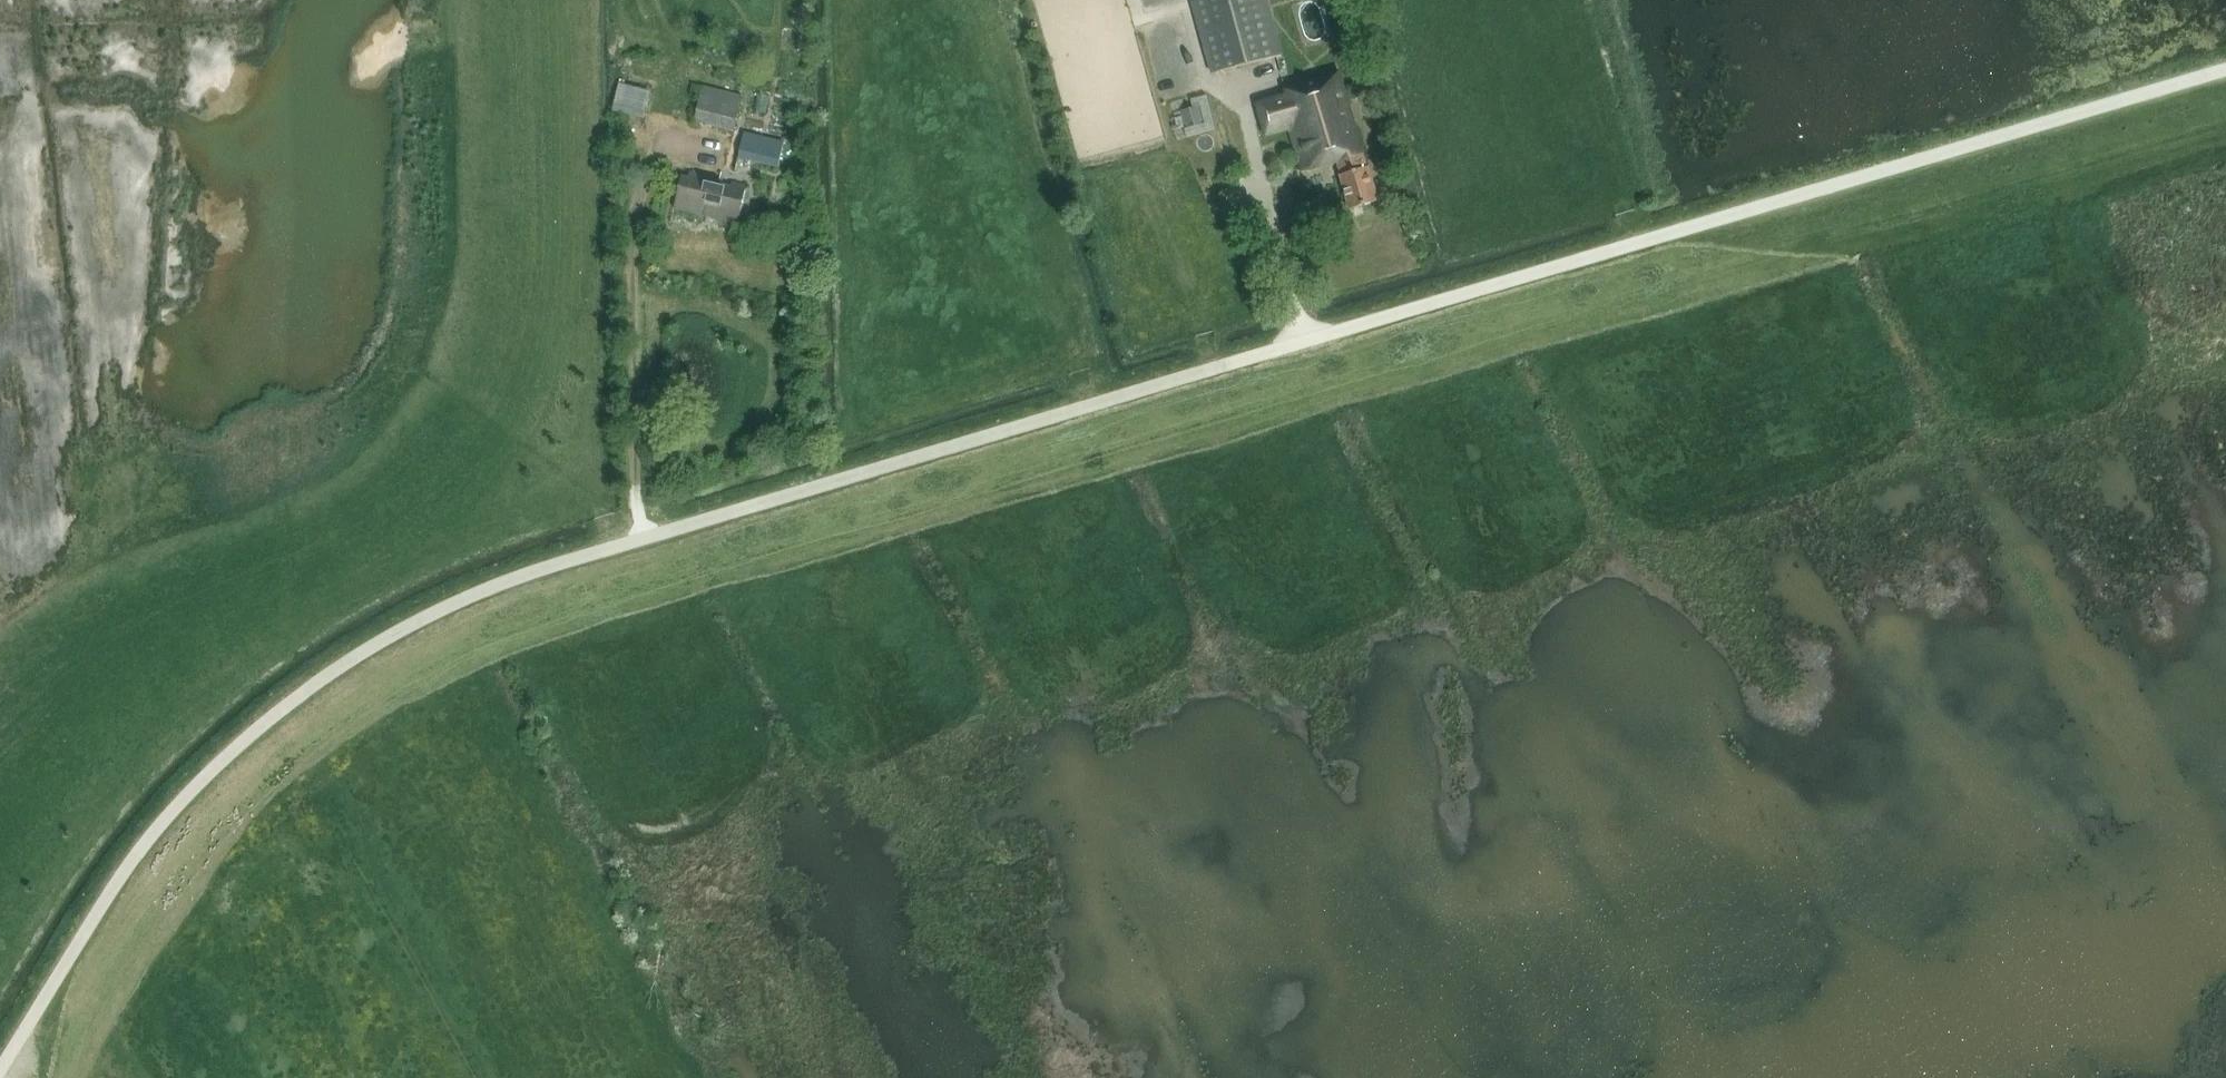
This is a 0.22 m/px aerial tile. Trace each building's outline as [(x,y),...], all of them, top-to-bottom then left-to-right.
[(1209,74),(1280,55),(1265,0),(1189,0),(1209,74)] [(1351,209),(1379,200),(1369,165),(1366,166),(1339,72),(1302,82),(1304,88),(1258,101),(1267,135),(1291,128),(1303,169),(1339,159),(1343,174),(1341,175),(1351,209)] [(646,108),(651,88),(618,80),(613,100),(646,108)] [(734,131),(742,94),(703,86),(695,123),(734,131)] [(1200,124),(1196,106),(1180,110),(1184,128),(1200,124)] [(744,131),(738,157),(778,167),(784,141),(744,131)] [(721,183),(722,179),(690,172),(688,178),(682,176),(674,206),(736,222),(745,185),(730,182),(729,185),(721,183)]
